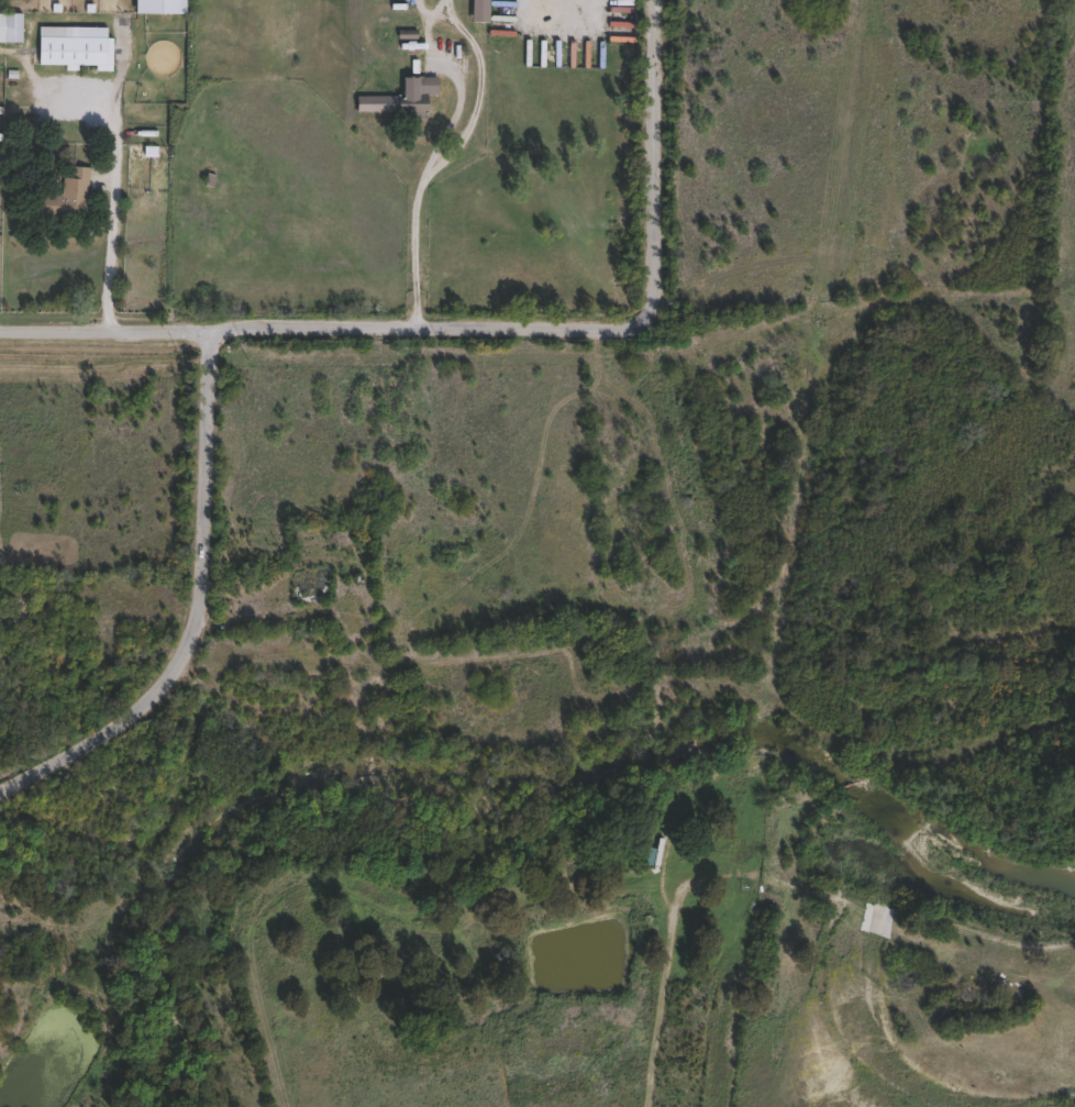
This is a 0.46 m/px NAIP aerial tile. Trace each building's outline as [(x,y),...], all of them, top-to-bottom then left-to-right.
[(186,0),(136,0),(136,16),(186,16),(186,0)] [(472,24),(489,24),(489,0),(472,0),(472,24)] [(21,42),(0,42),(0,12),(21,12),(21,42)] [(110,26),(110,66),(37,66),(38,25),(110,26)] [(427,116),(427,96),(437,96),(437,80),(403,80),(403,98),(356,98),(356,115),(427,116)] [(88,165),(85,219),(33,217),(34,191),(60,192),(62,176),(69,176),(70,165),(88,165)] [(601,729),(601,737),(585,737),(585,722),(605,722),(605,729),(601,729)]
